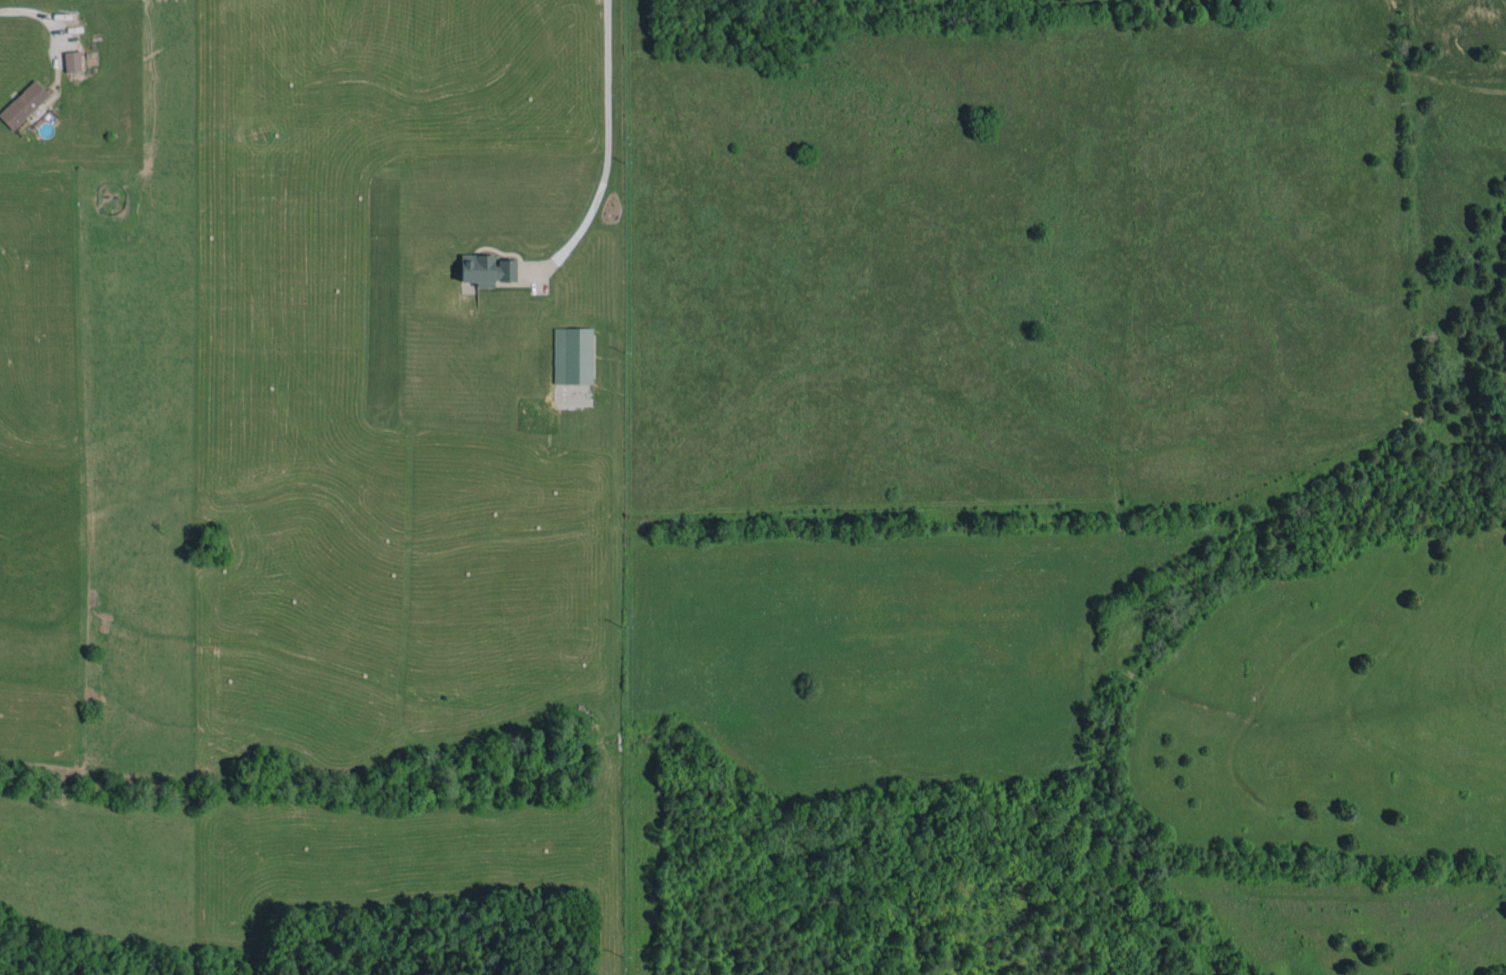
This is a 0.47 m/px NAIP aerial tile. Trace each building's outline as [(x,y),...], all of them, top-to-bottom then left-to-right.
[(65,72),(81,70),(79,50),(63,52),(65,72)] [(11,129),(49,95),(35,79),(0,111),(0,117),(11,129)] [(515,281),(516,260),(495,259),(495,254),(460,254),(460,281),(476,281),(476,287),(493,287),(493,281),(515,281)] [(592,327),(553,328),(553,384),(592,383),(592,327)]
